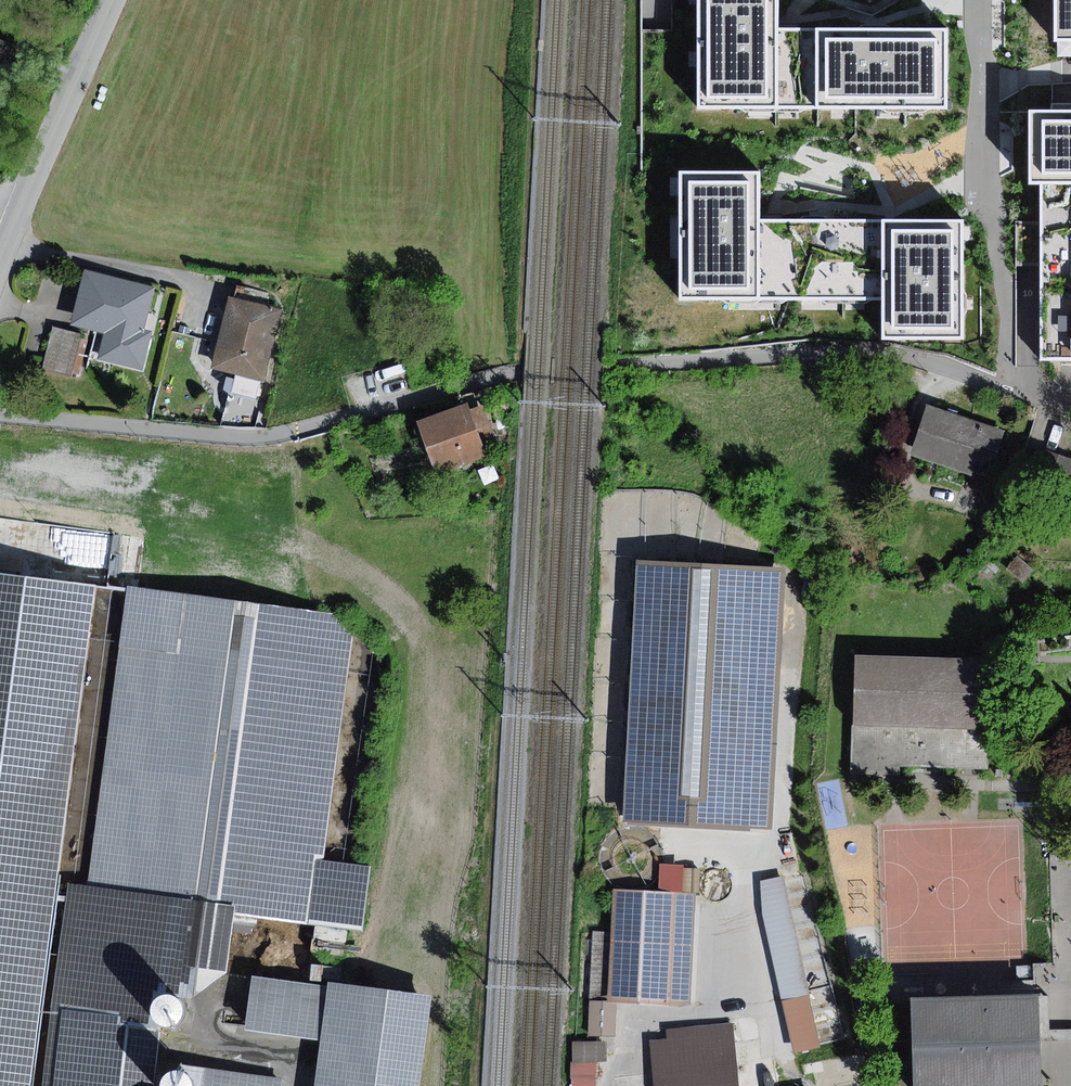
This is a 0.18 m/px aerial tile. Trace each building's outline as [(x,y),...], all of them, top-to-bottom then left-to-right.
[(8,0),(0,0),(0,23),(8,0)] [(779,29),(779,21),(779,0),(697,0),(697,29),(697,111),(779,111),(779,29)] [(1054,42),(1070,42),(1070,0),(1054,0),(1054,42)] [(779,29),(779,111),(856,111),(947,111),(947,29),(875,29),(779,29)] [(15,48),(0,43),(0,90),(15,48)] [(1070,233),(1070,109),(1030,109),(1029,186),(1040,186),(1039,233),(1070,233)] [(679,302),(761,302),(761,221),(761,216),(761,173),(679,173),(679,221),(679,302)] [(761,221),(761,302),(884,302),(884,221),(821,221),(772,221),(761,221)] [(884,221),(884,302),(884,340),(965,340),(965,221),(894,221),(884,221)] [(1039,233),(1038,360),(1070,360),(1070,233),(1039,233)] [(156,288),(84,270),(70,325),(105,333),(98,359),(143,370),(153,331),(145,329),(156,288)] [(235,278),(230,296),(268,306),(273,288),(235,278)] [(268,306),(230,296),(212,368),(237,374),(259,380),(266,382),(284,310),(268,306)] [(83,335),(53,328),(43,369),(73,376),(83,335)] [(259,380),(237,374),(231,394),(254,400),(259,380)] [(467,403),(417,422),(436,474),(487,455),(484,449),(470,409),(467,403)] [(484,404),(470,409),(484,449),(498,444),(484,404)] [(1001,431),(932,406),(915,452),(984,478),(1001,431)] [(242,412),(241,424),(254,425),(256,414),(242,412)] [(1028,482),(1065,495),(1070,477),(1070,460),(1039,449),(1028,482)] [(1018,556),(1007,569),(1023,583),(1035,570),(1018,556)] [(790,573),(645,567),(634,825),(779,831),(790,573)] [(0,574),(0,1085),(30,1085),(95,586),(0,574)] [(356,619),(127,588),(87,887),(235,907),(363,925),(371,867),(323,861),(356,619)] [(993,661),(856,656),(854,724),(990,729),(993,661)] [(990,729),(854,724),(852,772),(900,774),(900,767),(989,770),(990,729)] [(659,865),(658,892),(698,894),(699,866),(659,865)] [(786,876),(761,882),(762,914),(795,1053),(821,1046),(786,876)] [(70,884),(44,1085),(156,1085),(161,1031),(148,1030),(151,992),(192,998),(228,970),(235,907),(87,887),(70,884)] [(658,892),(614,889),(608,999),(667,1003),(674,893),(658,892)] [(698,894),(674,893),(667,1003),(670,1005),(682,1005),(691,1002),(698,894)] [(245,1030),(320,1040),(327,986),(252,976),(245,1030)] [(327,981),(327,986),(320,1040),(314,1085),(421,1085),(432,994),(327,981)] [(157,1024),(161,1028),(167,1031),(172,1032),(178,1030),(183,1027),(187,1023),(189,1018),(189,1012),(188,1006),(184,1002),(180,998),(174,997),(168,997),(163,999),(159,1002),(155,1007),(154,1013),(155,1019),(157,1024)] [(913,1000),(915,1085),(1039,1085),(1038,1041),(1037,997),(913,1000)] [(1037,997),(1038,1041),(1070,1040),(1070,1030),(1050,1030),(1049,997),(1037,997)] [(589,1003),(589,1037),(616,1037),(616,1003),(589,1003)] [(653,1040),(656,1070),(737,1065),(734,1023),(668,1030),(669,1039),(653,1040)] [(608,1041),(573,1043),(574,1063),(609,1062),(608,1041)] [(571,1065),(572,1085),(597,1085),(596,1064),(571,1065)] [(194,1080),(192,1075),(189,1070),(184,1067),(178,1065),(173,1065),(167,1067),(163,1071),(160,1076),(158,1081),(159,1085),(193,1085),(194,1080)] [(656,1070),(657,1085),(738,1085),(737,1065),(656,1070)] [(199,1068),(196,1085),(282,1085),(283,1079),(199,1068)] [(763,1085),(776,1085),(778,1084),(779,1081),(779,1078),(778,1075),(776,1073),(774,1071),(771,1070),(768,1070),(765,1071),(763,1073),(761,1076),(760,1079),(760,1082),(762,1085),(763,1085)] [(759,1084),(760,1081),(759,1078),(757,1076),(754,1074),(752,1073),(749,1073),(746,1074),(743,1076),(741,1078),(741,1082),(741,1085),(759,1085),(759,1084)]
